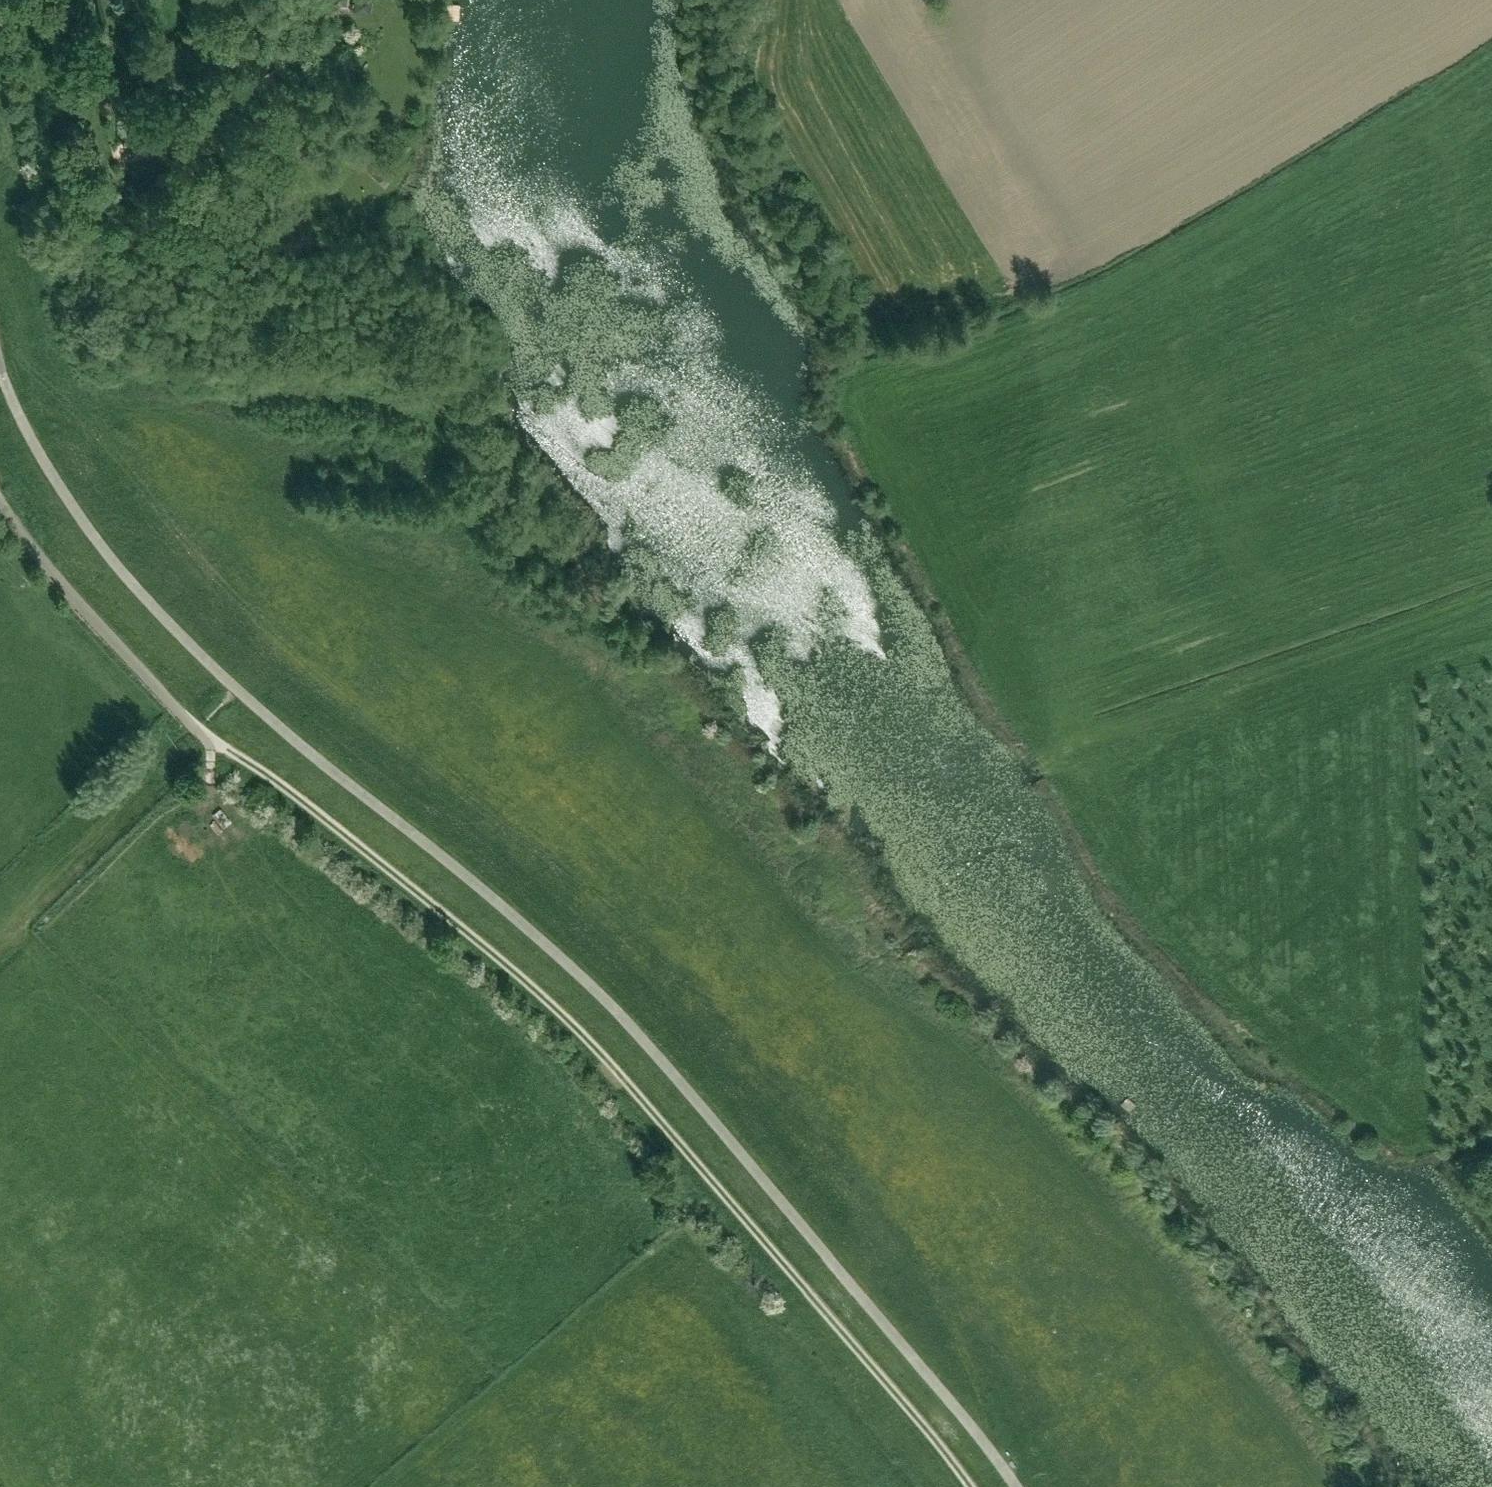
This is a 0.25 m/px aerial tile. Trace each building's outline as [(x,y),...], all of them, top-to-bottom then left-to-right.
[(372,0),(355,0),(353,11),(364,13),(371,8),(372,0)]
